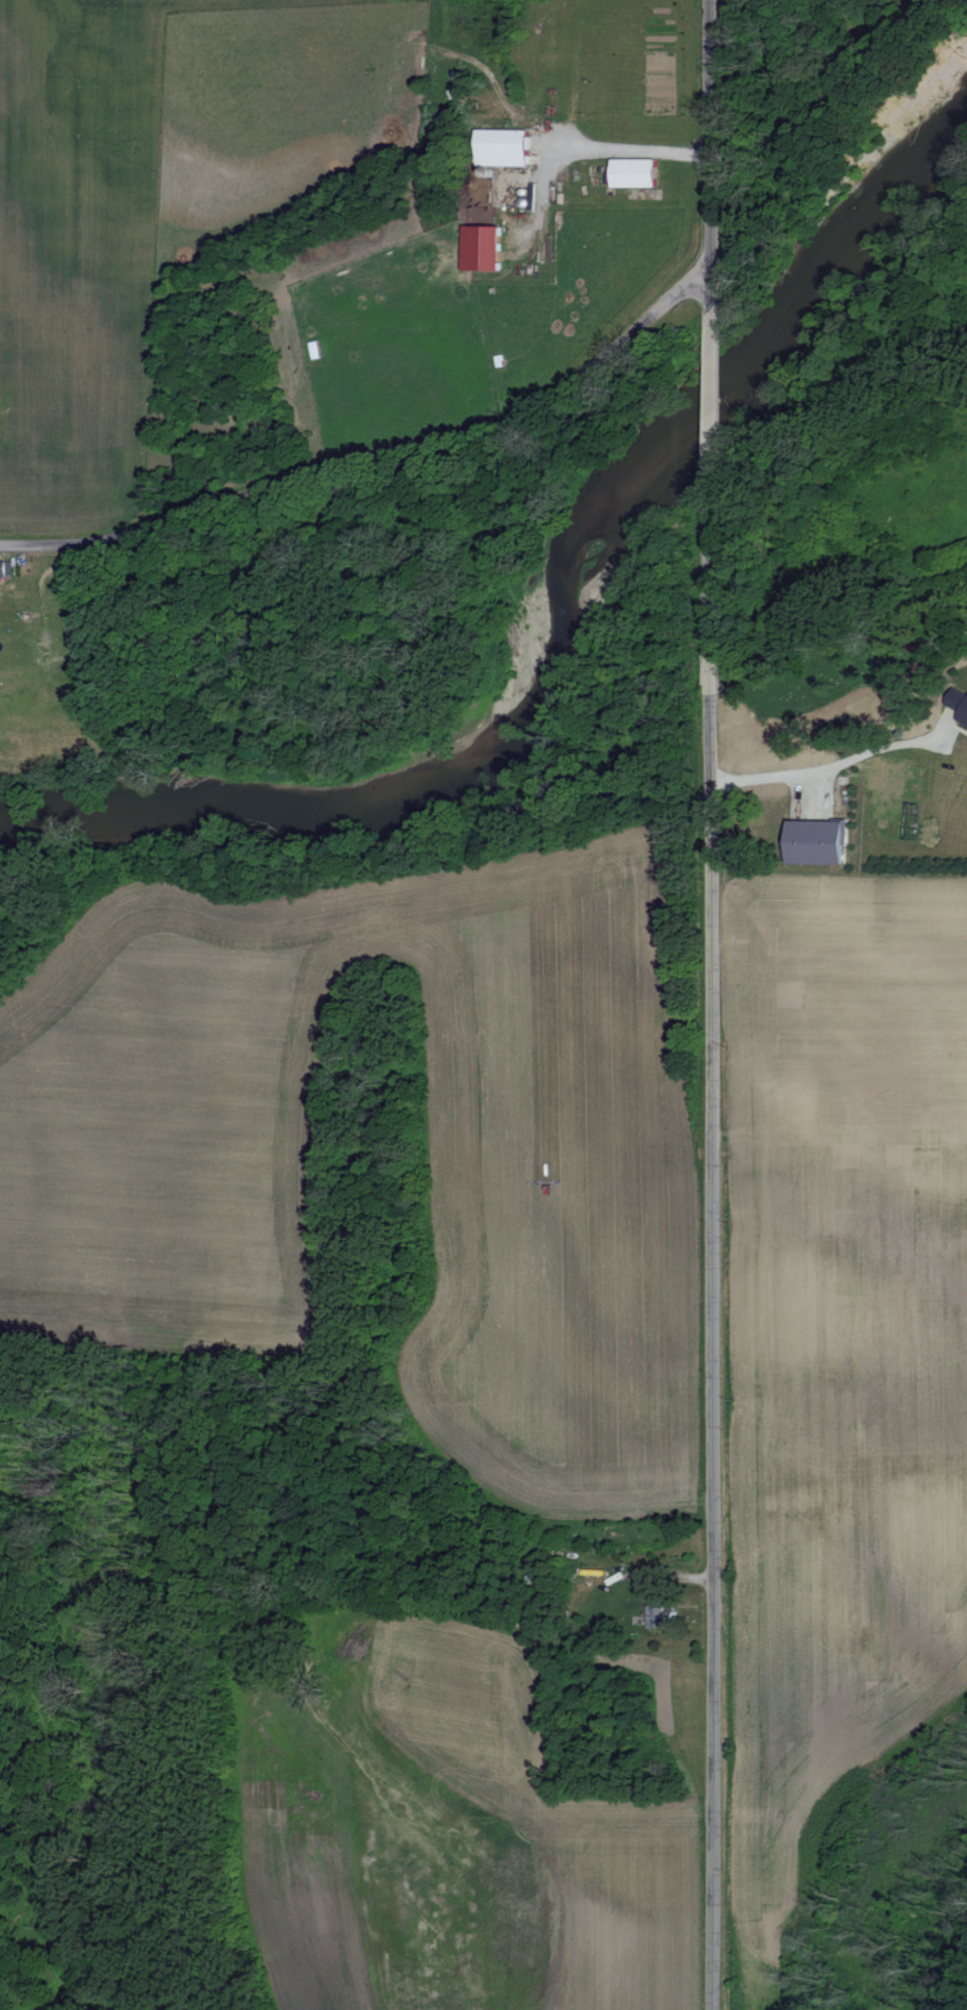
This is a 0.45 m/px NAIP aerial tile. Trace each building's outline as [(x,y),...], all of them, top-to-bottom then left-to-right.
[(525,166),(526,131),(476,130),(476,165),(525,166)] [(610,187),(654,187),(654,159),(611,159),(610,187)] [(497,271),(498,227),(460,226),(459,270),(497,271)] [(0,562),(0,577),(11,576),(10,562),(0,562)] [(966,726),(966,692),(954,685),(943,705),(958,713),(954,720),(966,726)] [(786,862),(841,863),(842,822),(786,821),(786,862)] [(645,1605),(646,1628),(674,1626),(673,1604),(645,1605)]
